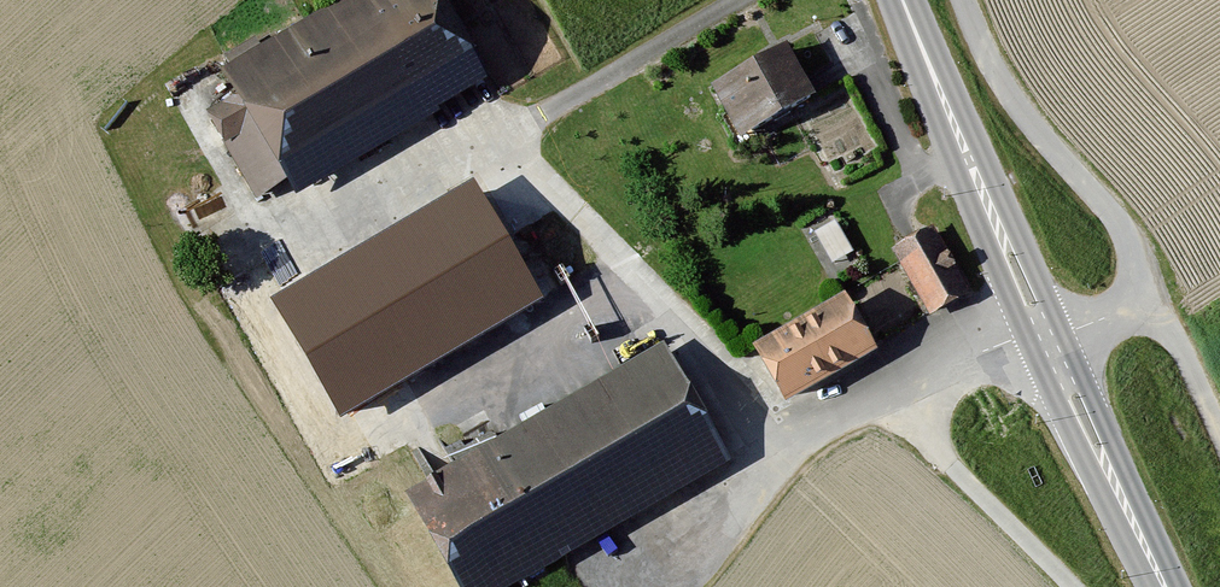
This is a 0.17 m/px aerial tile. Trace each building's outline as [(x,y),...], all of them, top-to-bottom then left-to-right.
[(232,88),(248,112),(279,171),(292,193),(496,77),(452,0),(386,0),(232,88)] [(795,47),(716,85),(740,136),(820,98),(795,47)] [(279,171),(248,112),(216,129),(253,198),(279,171)] [(459,200),(401,233),(429,282),(487,249),(459,200)] [(927,230),(890,250),(925,315),(962,295),(927,230)] [(401,233),(311,281),(340,333),(429,282),(401,233)] [(456,294),(381,338),(402,373),(477,329),(456,294)] [(852,296),(755,350),(783,401),(880,347),(852,296)] [(398,484),(458,586),(492,586),(721,455),(653,338),(398,484)]
